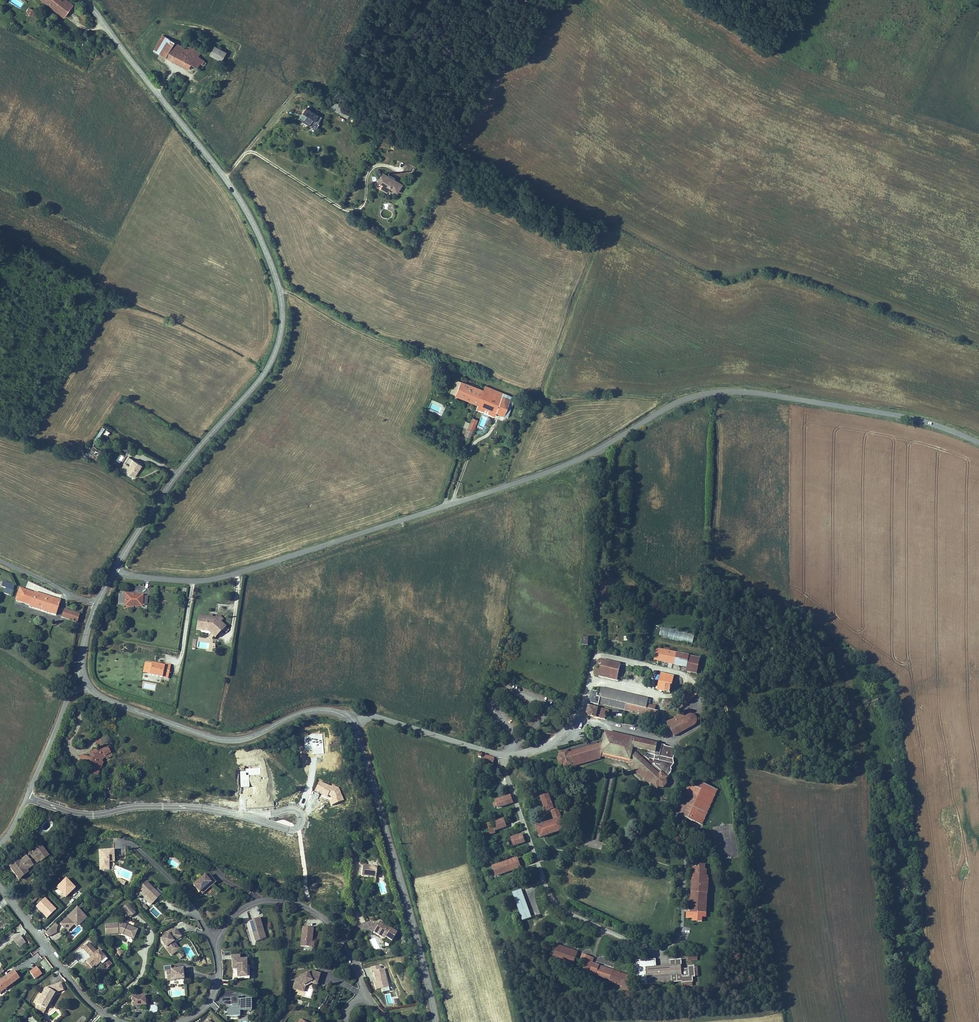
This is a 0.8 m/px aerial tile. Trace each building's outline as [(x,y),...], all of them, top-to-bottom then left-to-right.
[(64,13),(68,8),(63,4),(66,0),(48,0),(64,13)] [(70,0),(66,0),(63,4),(68,8),(64,13),(69,17),(78,7),(70,0)] [(152,50),(158,53),(167,37),(161,34),(152,50)] [(170,47),(174,41),(167,37),(158,53),(165,56),(170,47)] [(175,49),(169,59),(187,68),(191,62),(200,67),(202,63),(200,62),(201,59),(206,62),(208,58),(199,52),(201,48),(187,41),(183,46),(174,41),(170,47),(175,49)] [(214,41),(210,50),(223,56),(227,47),(214,41)] [(175,49),(170,47),(165,56),(169,59),(175,49)] [(321,118),(305,107),(298,119),(308,126),(309,125),(314,128),(321,118)] [(396,194),(401,185),(394,181),(393,183),(387,179),(388,178),(382,174),(377,183),(382,186),(380,189),(387,193),(389,189),(396,194)] [(478,404),(484,390),(464,383),(460,381),(455,395),(478,404)] [(484,390),(478,404),(496,411),(507,415),(513,400),(509,399),(510,395),(485,386),(484,390)] [(495,415),(496,411),(478,404),(477,408),(495,415)] [(478,420),(472,417),(467,428),(473,430),(474,431),(478,420)] [(473,430),(467,428),(464,435),(469,438),(473,430)] [(119,453),(115,461),(121,464),(125,456),(119,453)] [(145,468),(132,460),(128,466),(133,469),(129,475),(137,480),(145,468)] [(4,597),(12,599),(16,587),(3,583),(1,589),(6,590),(5,593),(4,592),(3,595),(5,595),(4,597)] [(65,603),(21,589),(16,604),(60,618),(65,603)] [(124,609),(125,597),(117,597),(117,609),(124,609)] [(146,614),(147,599),(125,597),(124,609),(139,610),(139,613),(146,614)] [(82,624),(86,613),(79,611),(78,613),(75,612),(76,610),(71,609),(67,619),(82,624)] [(204,630),(212,631),(216,635),(221,631),(223,634),(227,631),(223,626),(225,624),(221,619),(219,622),(214,621),(214,622),(211,621),(212,620),(200,618),(197,632),(203,633),(204,630)] [(694,633),(661,627),(659,638),(693,643),(694,633)] [(204,630),(203,633),(210,634),(216,641),(223,634),(221,631),(216,635),(212,631),(204,630)] [(607,644),(622,645),(623,637),(607,636),(607,644)] [(659,650),(656,662),(670,666),(673,653),(673,651),(666,650),(665,652),(659,650)] [(670,666),(675,667),(678,655),(673,653),(670,666)] [(692,658),(678,655),(675,667),(689,671),(692,658)] [(700,676),(705,661),(692,658),(689,671),(689,674),(700,676)] [(601,675),(621,680),(625,665),(602,659),(601,665),(604,665),(601,675)] [(148,677),(151,666),(144,665),(142,676),(148,677)] [(167,681),(170,668),(164,666),(163,669),(151,666),(148,677),(167,681)] [(666,692),(673,693),(676,679),(664,676),(662,684),(667,685),(666,692)] [(603,698),(650,708),(652,699),(605,689),(603,698)] [(594,705),(662,719),(664,712),(650,708),(603,698),(600,698),(595,697),(594,705)] [(677,705),(683,711),(692,702),(686,697),(677,705)] [(592,717),(609,720),(609,715),(613,716),(614,711),(604,710),(603,715),(600,715),(601,709),(593,707),(592,717)] [(671,723),(678,736),(697,725),(699,722),(699,719),(698,717),(696,715),(694,715),(689,716),(687,714),(671,723)] [(656,778),(653,781),(660,787),(663,785),(665,787),(670,783),(669,778),(671,777),(664,770),(662,772),(653,764),(654,761),(650,757),(647,759),(639,750),(636,749),(636,746),(640,747),(646,748),(647,740),(609,732),(607,740),(606,741),(604,741),(602,741),(591,745),(590,742),(585,745),(585,746),(572,751),(571,748),(564,751),(566,754),(562,756),(564,764),(569,762),(570,765),(577,763),(576,760),(605,750),(606,752),(635,759),(656,778)] [(94,754),(92,758),(82,754),(79,762),(100,771),(104,762),(102,761),(106,758),(107,759),(113,756),(103,738),(106,737),(104,733),(100,735),(101,738),(96,740),(101,749),(98,751),(96,748),(92,751),(94,754)] [(600,737),(572,747),(571,748),(572,751),(585,746),(585,745),(590,742),(591,745),(602,741),(600,737)] [(678,748),(647,740),(646,748),(649,749),(649,751),(655,752),(654,761),(653,764),(662,772),(664,770),(671,777),(671,775),(674,773),(678,748)] [(647,759),(650,757),(640,747),(636,746),(636,749),(639,750),(647,759)] [(606,754),(606,752),(605,750),(576,760),(577,763),(606,754)] [(502,758),(486,753),(486,758),(489,758),(488,763),(496,765),(497,764),(500,764),(502,758)] [(633,762),(653,781),(656,778),(635,759),(633,762)] [(701,809),(707,811),(718,788),(705,783),(702,788),(691,784),(679,812),(696,820),(701,809)] [(504,807),(520,802),(517,794),(502,799),(502,801),(500,802),(501,805),(504,805),(504,807)] [(546,836),(568,829),(565,819),(568,818),(562,800),(557,801),(555,794),(547,797),(551,811),(556,809),(560,821),(543,826),(546,836)] [(512,823),(510,817),(498,821),(501,829),(510,826),(509,824),(512,823)] [(528,839),(531,838),(529,832),(517,836),(520,844),(528,841),(528,839)] [(20,856),(9,864),(16,876),(27,868),(29,871),(37,865),(36,862),(40,860),(41,861),(49,855),(40,843),(32,848),(34,853),(23,861),(20,856)] [(34,853),(32,848),(20,856),(23,861),(34,853)] [(113,850),(99,850),(100,869),(109,869),(109,861),(114,861),(113,850)] [(519,871),(528,868),(525,858),(501,866),(504,876),(512,873),(512,870),(518,868),(519,871)] [(710,890),(712,891),(712,878),(711,878),(711,875),(709,875),(710,868),(708,868),(708,863),(702,862),(702,866),(696,865),(694,895),(693,896),(693,910),(689,910),(689,915),(695,916),(695,919),(705,920),(705,915),(709,915),(710,890)] [(361,876),(375,878),(376,867),(362,865),(361,876)] [(27,868),(16,876),(19,880),(30,873),(29,871),(27,868)] [(212,882),(206,874),(193,885),(199,893),(212,882)] [(56,887),(66,897),(76,888),(66,878),(56,887)] [(153,903),(163,894),(158,889),(155,891),(147,882),(140,888),(147,896),(153,903)] [(214,884),(211,887),(218,893),(221,890),(214,884)] [(528,922),(537,918),(527,890),(518,893),(528,922)] [(47,918),(56,909),(45,898),(36,907),(47,918)] [(130,917),(136,913),(127,904),(122,908),(130,917)] [(79,925),(88,917),(77,907),(59,923),(67,932),(74,925),(77,923),(79,925)] [(256,940),(263,938),(261,932),(264,931),(260,917),(251,920),(256,940)] [(397,932),(379,922),(373,932),(385,939),(386,938),(391,941),(397,932)] [(55,923),(46,933),(48,937),(57,928),(58,926),(55,923)] [(134,939),(138,929),(123,923),(105,924),(106,935),(119,934),(119,931),(121,931),(124,932),(123,934),(134,939)] [(300,946),(309,946),(309,941),(312,941),(313,927),(302,926),(300,946)] [(57,928),(48,937),(57,932),(57,928)] [(171,956),(179,951),(172,941),(181,935),(176,928),(160,938),(164,944),(163,945),(171,956)] [(19,935),(14,939),(20,947),(26,943),(19,935)] [(175,941),(182,937),(181,935),(172,941),(179,951),(180,950),(175,941)] [(103,964),(108,960),(99,950),(97,952),(89,943),(84,949),(89,955),(90,954),(93,956),(86,962),(92,969),(95,965),(97,967),(101,962),(103,964)] [(555,960),(577,965),(579,957),(571,954),(571,956),(564,954),(565,948),(559,946),(555,960)] [(123,951),(117,948),(115,954),(121,956),(123,951)] [(571,956),(571,954),(579,957),(580,951),(565,948),(564,954),(571,956)] [(592,954),(584,952),(582,959),(585,960),(582,972),(588,974),(592,962),(590,962),(592,954)] [(237,975),(248,975),(248,966),(248,958),(241,958),(241,955),(231,955),(231,959),(232,959),(233,969),(237,969),(237,975)] [(657,957),(639,959),(642,984),(676,980),(684,979),(684,980),(694,979),(693,975),(697,975),(696,963),(689,964),(689,967),(683,967),(682,957),(671,958),(671,961),(671,963),(658,964),(657,957)] [(39,962),(48,972),(53,967),(44,958),(39,962)] [(113,964),(108,960),(103,964),(108,969),(113,964)] [(312,960),(297,968),(295,975),(304,978),(305,974),(313,971),(318,973),(321,963),(312,960)] [(90,971),(92,969),(86,962),(84,965),(90,971)] [(602,964),(595,962),(592,971),(599,972),(599,974),(628,982),(627,987),(633,988),(636,974),(630,972),(630,973),(614,968),(613,969),(601,966),(602,964)] [(375,990),(388,988),(384,968),(381,969),(380,965),(371,967),(372,971),(374,971),(376,982),(374,983),(375,990)] [(35,979),(42,973),(37,966),(30,972),(35,979)] [(248,975),(237,975),(237,977),(250,977),(249,966),(248,966),(248,975)] [(168,980),(185,979),(184,969),(171,970),(167,970),(168,980)] [(20,979),(14,971),(0,981),(0,989),(8,984),(9,986),(20,979)] [(304,978),(295,975),(294,978),(305,981),(307,975),(312,972),(318,974),(318,973),(313,971),(305,974),(304,978)] [(46,988),(37,1004),(38,1004),(46,1009),(56,993),(64,990),(61,982),(46,988)] [(133,1008),(147,1006),(146,995),(132,997),(133,1008)] [(227,1008),(227,1016),(240,1016),(240,1011),(252,1011),(252,1005),(253,1005),(253,1003),(252,1003),(252,1000),(238,1000),(238,997),(231,997),(231,1008),(227,1008)] [(44,1014),(46,1009),(38,1004),(35,1009),(44,1014)]
